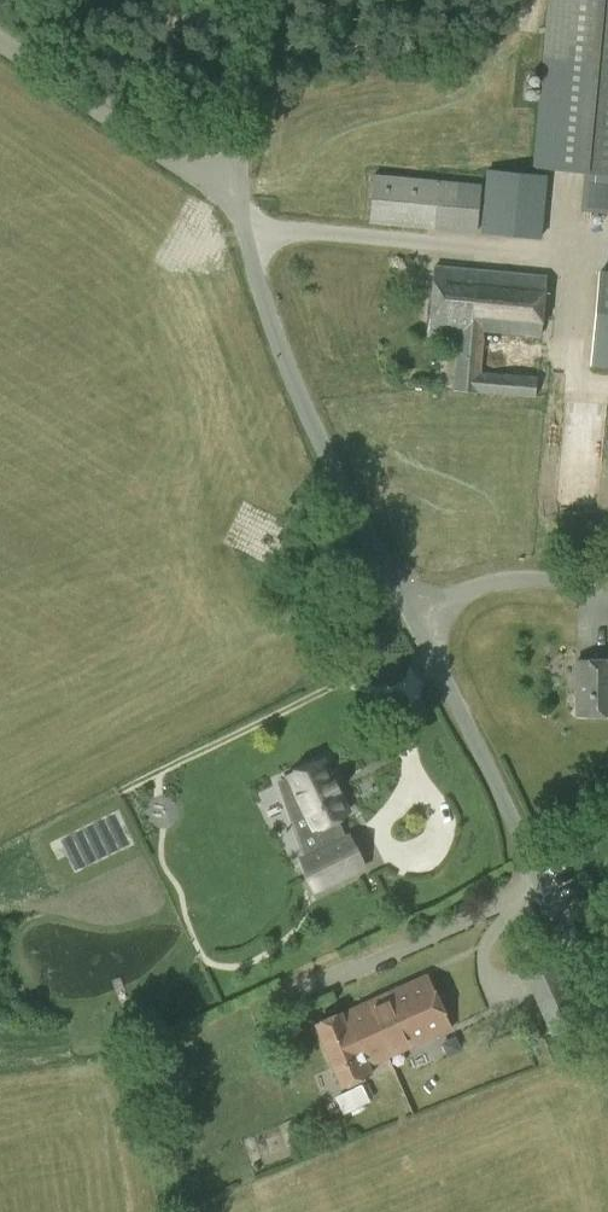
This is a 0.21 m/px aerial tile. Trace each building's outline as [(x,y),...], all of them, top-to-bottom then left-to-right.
[(582,208),(607,210),(607,0),(550,0),(535,165),(585,170),(582,208)] [(542,239),(547,175),(487,170),(481,234),(542,239)] [(476,232),(480,184),(375,174),(370,222),(476,232)] [(540,333),(545,275),(435,265),(429,329),(459,331),(454,388),(536,395),(537,378),(480,373),(484,328),(540,333)] [(599,269),(590,366),(607,367),(607,270),(599,269)] [(607,712),(607,658),(578,658),(578,712),(607,712)] [(346,813),(320,762),(285,778),(286,780),(277,784),(290,821),(303,814),(321,850),(300,861),(315,890),(362,866),(347,837),(343,839),(333,820),(346,813)] [(344,1084),(372,1072),(368,1063),(450,1026),(426,973),(316,1023),(344,1084)] [(551,1035),(584,1021),(567,982),(535,996),(551,1035)] [(180,1067),(185,1057),(180,1048),(170,1048),(165,1058),(169,1067),(180,1067)] [(372,1080),(344,1090),(350,1108),(378,1099),(372,1080)]
